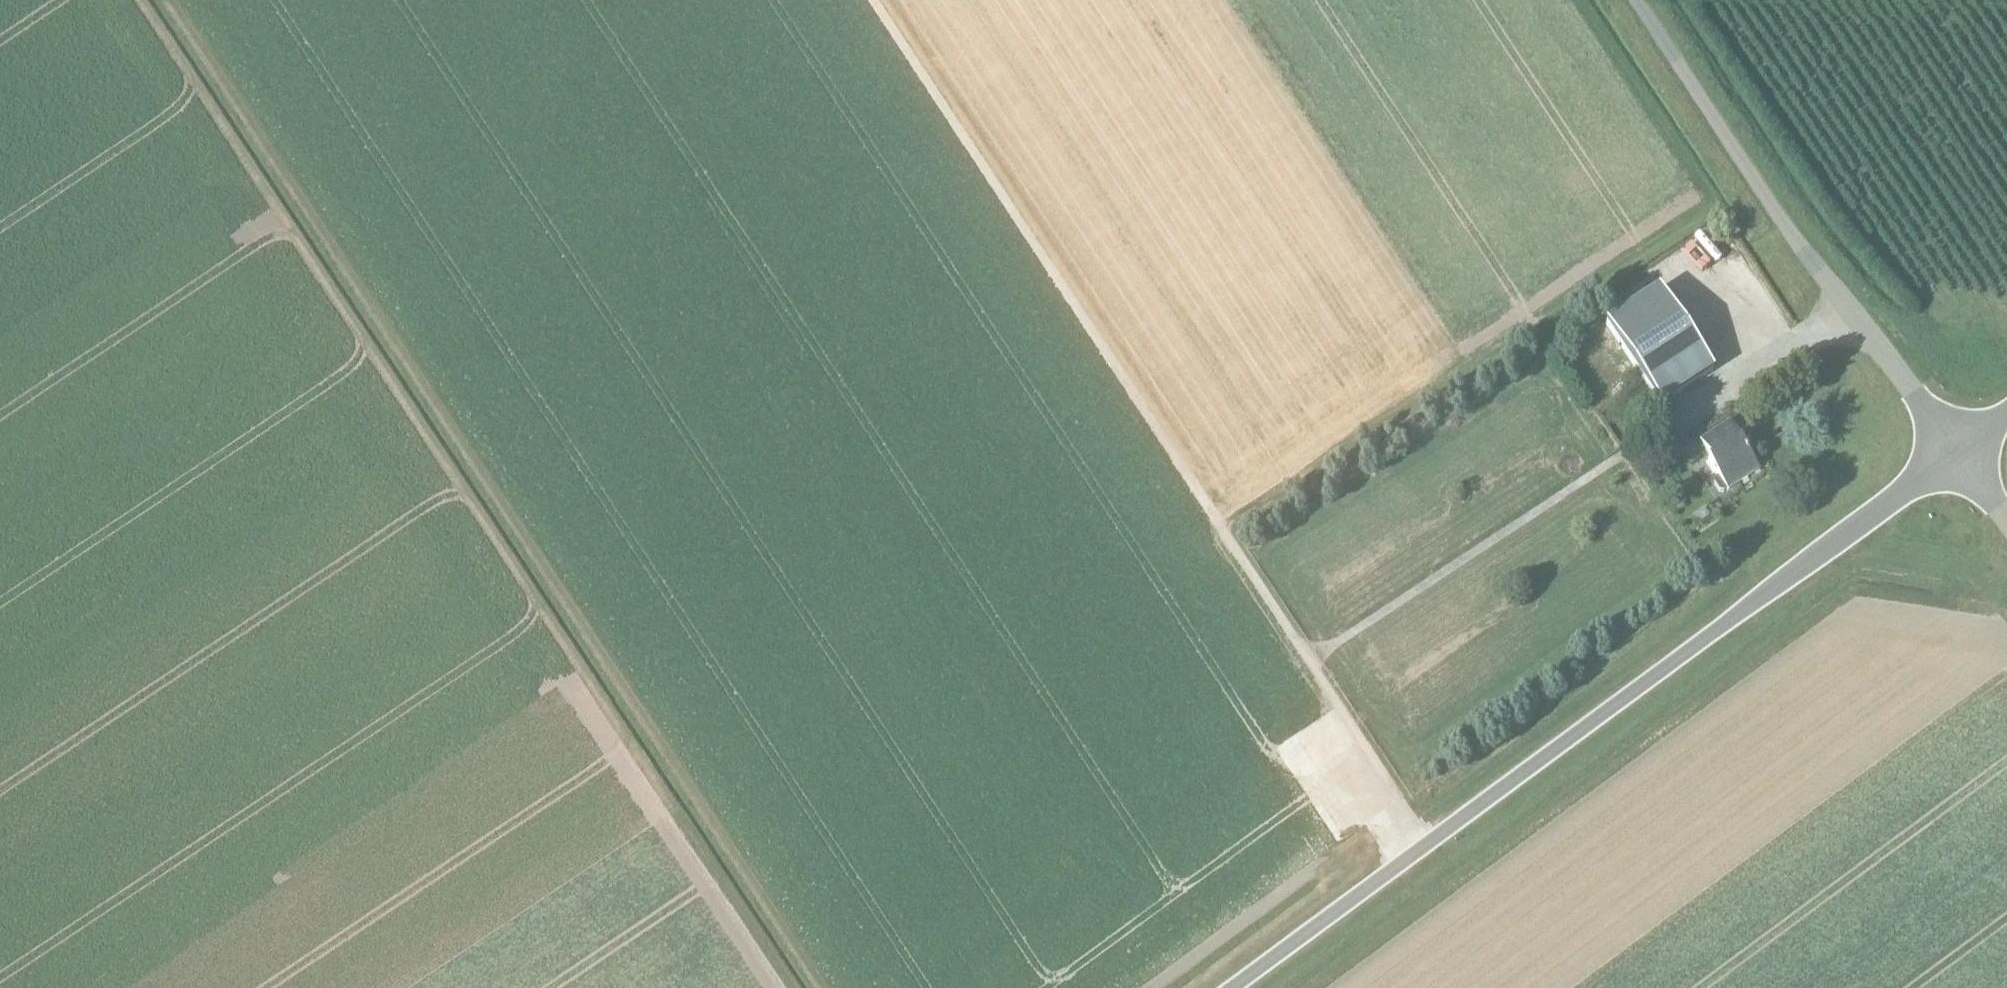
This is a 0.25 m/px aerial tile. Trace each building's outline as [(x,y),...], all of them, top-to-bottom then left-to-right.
[(1676,269),(1664,277),(1677,297),(1690,288),(1676,269)] [(1659,406),(1711,372),(1657,290),(1605,324),(1659,406)] [(1706,463),(1716,478),(1712,480),(1711,484),(1717,492),(1721,493),(1724,491),(1725,492),(1758,470),(1739,442),(1740,441),(1728,423),(1699,442),(1710,460),(1706,463)]
